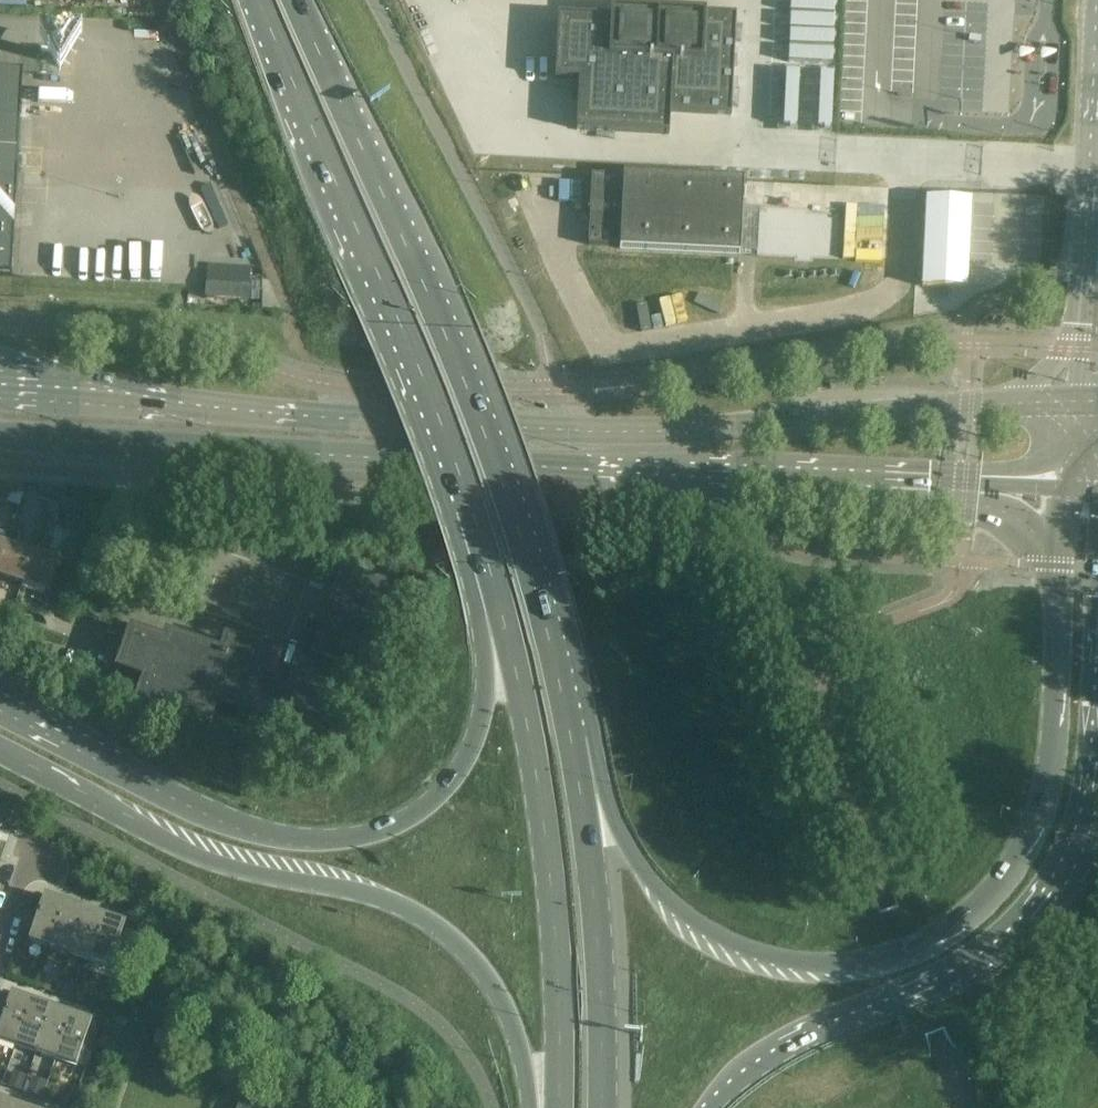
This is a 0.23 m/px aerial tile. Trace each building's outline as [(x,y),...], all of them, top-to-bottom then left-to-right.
[(670,114),(731,117),(736,18),(729,18),(620,12),(611,12),(611,21),(558,18),(555,81),(579,83),(576,131),(669,136),(670,114)] [(12,277),(22,73),(0,72),(0,277),(12,277)] [(591,177),(588,246),(620,248),(619,250),(740,256),(740,254),(742,212),(743,181),(623,175),(623,178),(591,177)] [(926,201),(922,288),(966,290),(970,203),(926,201)] [(742,212),(740,254),(757,255),(759,213),(742,212)] [(251,272),(208,270),(206,299),(249,302),(251,272)] [(50,503),(54,490),(45,487),(28,486),(21,504),(37,509),(40,499),(50,503)] [(5,503),(9,491),(0,487),(0,501),(5,503)] [(54,490),(50,503),(60,506),(64,494),(54,490)] [(69,504),(70,509),(89,515),(95,497),(78,492),(74,505),(69,504)] [(23,584),(32,557),(8,548),(0,570),(0,576),(23,584)] [(32,557),(23,584),(48,592),(58,565),(32,557)] [(288,692),(273,687),(258,682),(254,693),(318,714),(335,663),(361,672),(389,590),(344,575),(325,631),(310,626),(288,692)] [(212,656),(200,652),(167,641),(165,645),(133,634),(121,669),(148,678),(137,710),(204,734),(215,701),(247,712),(254,693),(258,682),(267,656),(228,643),(223,657),(213,654),(212,656)] [(65,904),(44,896),(29,942),(49,949),(65,904)] [(49,949),(69,956),(85,910),(65,904),(49,949)] [(106,917),(85,910),(69,956),(89,963),(106,917)] [(125,924),(106,917),(89,963),(110,970),(125,924)] [(42,975),(37,988),(50,992),(54,980),(42,975)] [(64,985),(60,996),(74,1001),(78,990),(64,985)] [(11,994),(3,991),(0,1001),(0,1026),(11,994)] [(0,1026),(0,1042),(16,1048),(31,1001),(11,994),(0,1026)] [(151,996),(147,1008),(167,1015),(166,1016),(176,1019),(176,1018),(184,1021),(189,1008),(151,996)] [(16,1048),(36,1055),(52,1008),(31,1001),(16,1048)] [(36,1055),(55,1062),(72,1015),(52,1008),(36,1055)] [(92,1023),(72,1015),(55,1062),(75,1069),(92,1023)] [(13,1073),(8,1087),(21,1092),(26,1077),(13,1073)] [(32,1079),(27,1094),(42,1099),(47,1084),(32,1079)]
